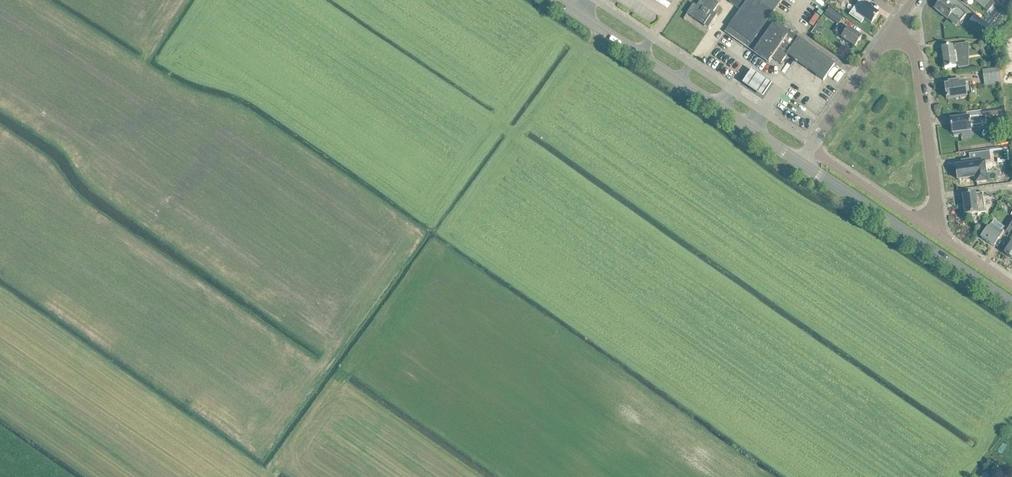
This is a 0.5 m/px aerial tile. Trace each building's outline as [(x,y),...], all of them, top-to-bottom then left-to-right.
[(719,5),(711,0),(700,0),(702,1),(697,8),(694,5),(687,15),(704,27),(705,26),(709,29),(717,17),(713,14),(719,5)] [(725,33),(769,64),(772,59),(781,65),(787,56),(823,82),(835,65),(799,39),(799,40),(781,27),(770,19),(775,13),(784,0),(749,0),(741,11),(725,33)] [(749,0),(731,0),(729,3),(741,11),(749,0)] [(872,8),(862,0),(860,0),(849,16),(861,25),(864,20),(871,25),(879,15),(871,9),(872,8)] [(955,11),(943,0),(934,10),(947,21),(951,16),(960,23),(966,16),(957,9),(955,11)] [(988,12),(995,4),(991,1),(991,0),(972,0),(988,12)] [(838,15),(829,9),(825,16),(839,26),(843,19),(838,15)] [(775,13),(770,19),(781,27),(785,20),(775,13)] [(971,21),(987,33),(990,29),(975,16),(971,21)] [(846,34),(839,29),(836,34),(843,39),(842,40),(855,49),(862,38),(849,29),(846,34)] [(953,48),(942,49),(944,62),(942,63),(943,70),(945,70),(945,71),(956,69),(956,68),(958,68),(958,70),(969,69),(969,45),(955,47),(955,49),(953,49),(953,48)] [(985,87),(1001,85),(999,70),(983,72),(985,87)] [(752,73),(743,86),(762,99),(771,87),(752,73)] [(959,85),(958,83),(949,84),(949,86),(945,87),(947,100),(959,98),(960,100),(972,99),(970,84),(959,85)] [(987,125),(986,118),(1006,115),(1005,108),(982,111),(983,117),(983,118),(978,119),(978,118),(950,121),(952,135),(953,134),(953,136),(961,135),(961,133),(972,132),(971,127),(987,125)] [(962,167),(956,168),(958,181),(976,179),(976,184),(987,183),(984,166),(978,167),(978,164),(991,162),(991,161),(990,154),(990,152),(987,153),(969,155),(970,161),(962,162),(962,167)] [(962,217),(985,214),(982,194),(963,197),(964,207),(961,207),(962,217)] [(1011,231),(1011,219),(1003,231),(1009,235),(1011,231)] [(994,248),(1003,233),(1002,233),(1005,229),(994,221),(981,239),(994,248)]
